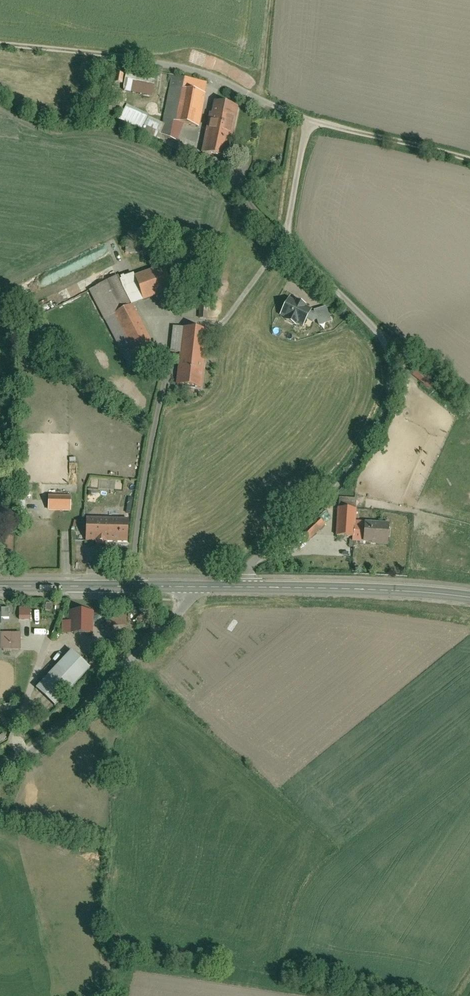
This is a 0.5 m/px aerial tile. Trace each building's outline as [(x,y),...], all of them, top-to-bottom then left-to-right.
[(127,73),(123,93),(151,99),(156,79),(127,73)] [(183,81),(175,126),(197,130),(206,86),(183,81)] [(237,109),(214,103),(202,156),(224,161),(237,109)] [(126,106),(118,122),(141,134),(143,129),(156,136),(162,124),(126,106)] [(116,277),(87,292),(127,368),(156,354),(132,308),(191,286),(183,263),(163,270),(162,265),(119,282),(116,277)] [(288,299),(277,317),(284,321),(283,324),(295,331),(296,328),(302,331),(312,312),(306,309),(308,305),(296,299),(295,302),(288,299)] [(329,306),(316,310),(320,325),(333,321),(329,306)] [(208,332),(174,327),(170,353),(180,355),(176,389),(200,392),(208,332)] [(51,495),(51,510),(71,510),(71,496),(51,495)] [(356,512),(338,511),(336,538),(352,539),(352,545),(386,547),(387,524),(356,522),(356,512)] [(320,515),(304,530),(312,538),(328,523),(320,515)] [(89,519),(88,542),(98,543),(98,547),(109,548),(109,544),(129,544),(129,520),(89,519)] [(8,622),(8,608),(0,608),(0,622),(8,622)] [(31,608),(19,608),(19,621),(31,621),(31,608)] [(93,612),(70,611),(70,621),(60,621),(60,637),(93,637),(93,612)] [(20,656),(20,638),(0,638),(0,656),(20,656)] [(74,652),(40,687),(58,704),(92,669),(74,652)]
